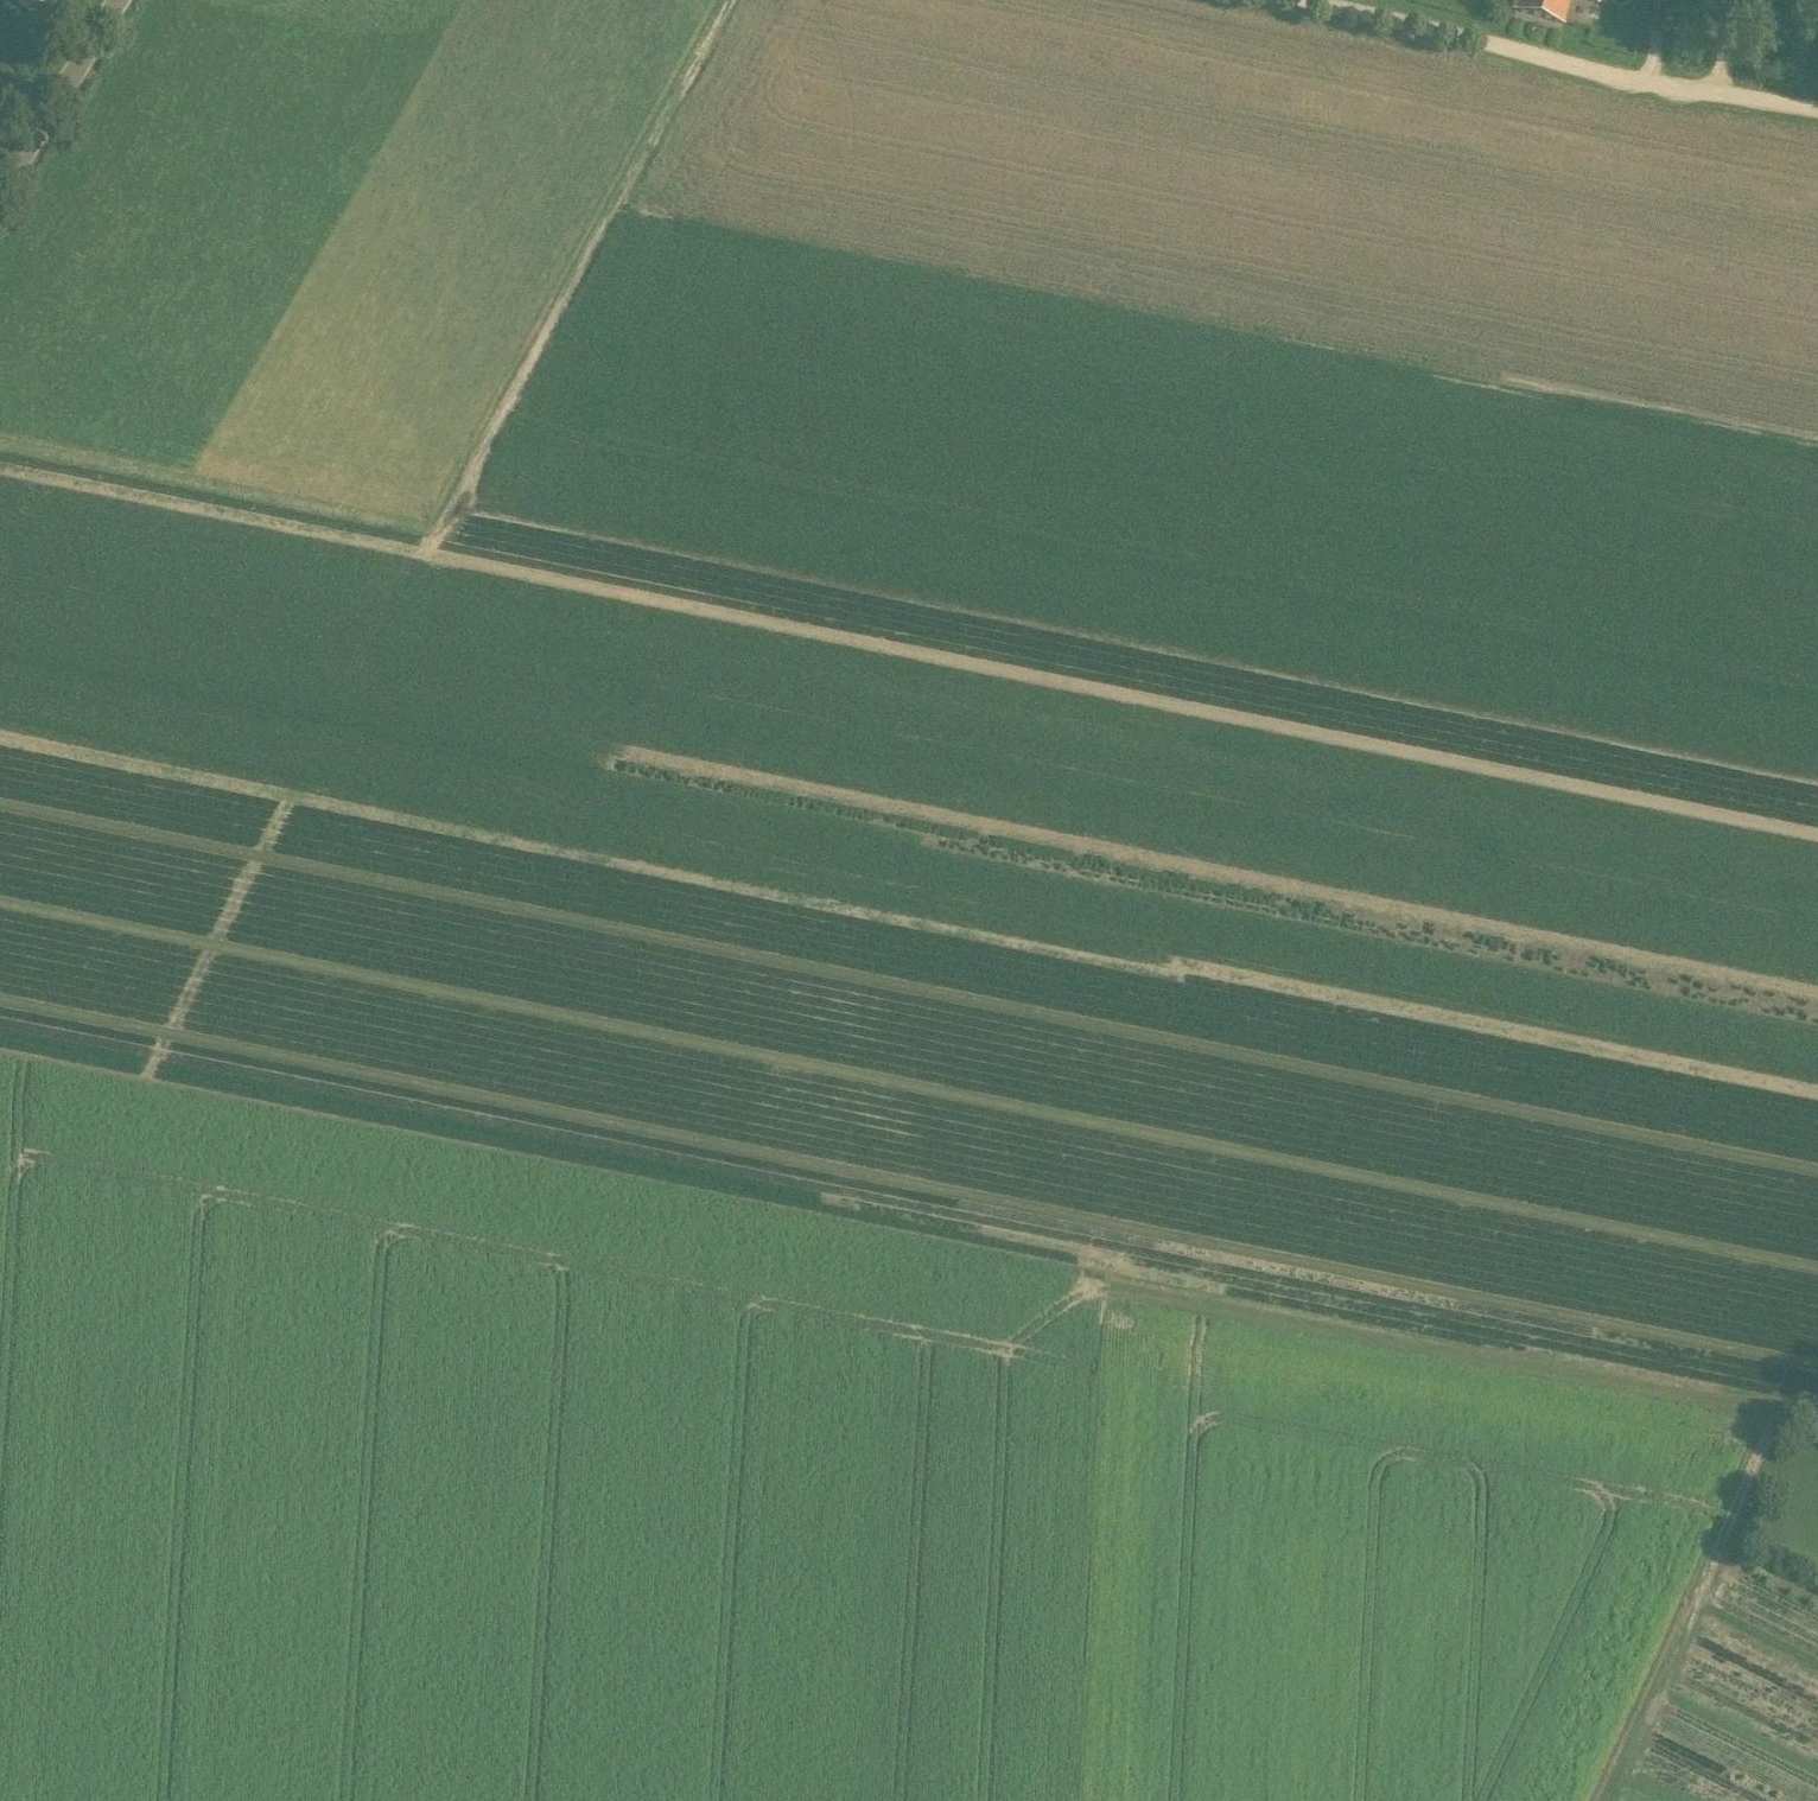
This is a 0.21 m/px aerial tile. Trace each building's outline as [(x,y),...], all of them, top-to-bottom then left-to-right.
[(46,0),(22,0),(38,11),(46,0)] [(1513,11),(1564,25),(1571,0),(1516,0),(1513,11)]
